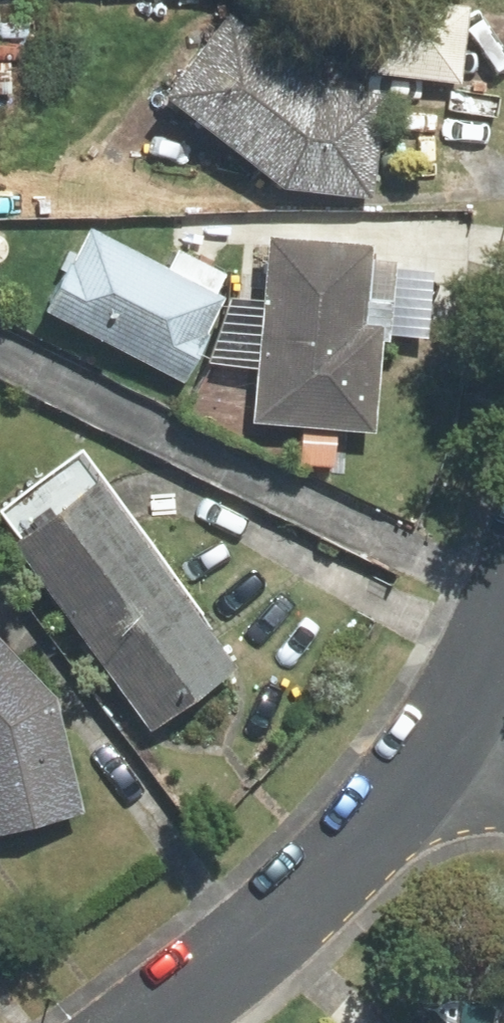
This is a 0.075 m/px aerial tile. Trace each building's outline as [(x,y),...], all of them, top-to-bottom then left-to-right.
[(454,19),(381,10),(373,74),(446,83),(454,19)] [(364,103),(295,96),(203,31),(149,105),(268,190),(356,199),(364,103)] [(203,305),(81,247),(46,319),(169,377),(203,305)] [(349,269),(254,261),(240,426),(354,435),(362,339),(344,338),(349,269)] [(72,488),(0,542),(0,558),(130,729),(210,668),(72,488)] [(54,814),(26,712),(0,686),(0,829),(54,814)]
